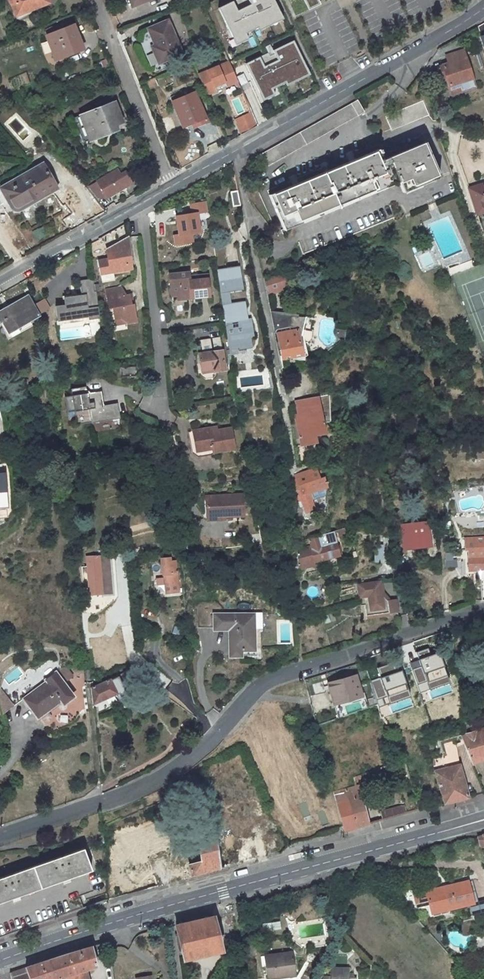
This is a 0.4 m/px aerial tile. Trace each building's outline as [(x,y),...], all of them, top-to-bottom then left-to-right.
[(11,4),(15,3),(19,13),(47,1),(47,0),(9,0),(11,4)] [(246,40),(244,34),(280,20),(272,0),(229,0),(217,5),(233,45),(246,40)] [(165,21),(145,30),(151,46),(154,52),(150,53),(154,64),(179,55),(165,21)] [(74,26),(47,36),(54,53),(63,50),(64,54),(82,47),(74,26)] [(271,89),(307,74),(292,40),(268,50),(269,52),(260,56),(244,63),(260,99),(273,94),(271,89)] [(227,61),(197,74),(206,95),(215,91),(216,92),(226,87),(226,86),(236,82),(227,61)] [(474,88),(470,73),(454,78),(456,84),(459,83),(461,92),(474,88)] [(146,80),(149,88),(157,85),(154,77),(146,80)] [(170,97),(172,102),(183,127),(206,117),(195,92),(182,98),(180,93),(170,97)] [(113,101),(73,116),(82,140),(88,138),(87,134),(94,131),(101,133),(116,128),(114,123),(120,120),(113,101)] [(260,171),(364,113),(357,101),(253,159),(260,171)] [(250,115),(233,122),(239,136),(255,126),(250,115)] [(378,150),(269,196),(284,231),(398,182),(403,193),(439,178),(424,143),(382,161),(378,150)] [(43,163),(3,186),(11,202),(12,203),(14,204),(15,205),(16,205),(18,205),(19,205),(21,205),(22,204),(51,188),(56,185),(43,163)] [(115,166),(86,182),(91,189),(100,184),(106,195),(117,189),(131,182),(125,170),(119,173),(115,166)] [(470,187),(477,213),(483,211),(483,183),(470,187)] [(106,195),(100,184),(91,189),(98,199),(106,195)] [(240,205),(237,190),(230,192),(233,206),(240,205)] [(113,272),(133,268),(132,261),(132,260),(130,237),(117,245),(118,251),(108,253),(109,259),(98,262),(101,284),(115,281),(113,272)] [(447,269),(449,274),(471,267),(469,262),(447,269)] [(177,292),(190,291),(190,295),(208,293),(206,271),(188,274),(187,269),(168,272),(171,293),(177,292)] [(267,296),(289,288),(285,274),(264,281),(267,296)] [(98,319),(94,279),(80,280),(82,296),(64,297),(65,305),(56,306),(57,320),(87,317),(87,320),(98,319)] [(134,321),(132,303),(130,303),(129,294),(126,294),(121,284),(118,286),(106,287),(108,307),(112,307),(113,317),(117,317),(125,322),(134,321)] [(27,296),(0,311),(0,324),(4,322),(11,334),(40,317),(27,296)] [(246,316),(243,298),(221,301),(224,322),(226,334),(233,333),(236,347),(251,345),(249,333),(252,333),(249,315),(246,316)] [(278,336),(282,356),(299,352),(302,351),(300,343),(301,343),(305,317),(290,314),(289,311),(274,314),(278,336)] [(224,370),(218,338),(200,341),(202,353),(198,354),(201,369),(214,368),(214,371),(224,370)] [(84,384),(71,387),(72,394),(65,396),(68,410),(75,408),(77,415),(90,412),(89,406),(93,405),(93,400),(88,401),(86,392),(84,384)] [(100,388),(86,392),(88,401),(93,400),(102,398),(100,388)] [(294,414),(299,438),(325,433),(324,422),(326,421),(330,421),(330,395),(296,400),(298,413),(294,414)] [(102,398),(93,400),(93,405),(89,406),(90,412),(92,419),(113,415),(111,406),(104,408),(103,403),(102,398)] [(117,400),(103,403),(104,408),(111,406),(113,415),(120,414),(117,400)] [(90,412),(77,415),(78,423),(92,419),(90,412)] [(197,451),(213,448),(213,449),(213,452),(233,449),(230,429),(210,432),(210,429),(194,432),(197,451)] [(317,435),(299,438),(300,444),(317,441),(317,435)] [(317,469),(298,475),(301,486),(315,481),(316,491),(326,488),(324,479),(322,472),(318,473),(317,469)] [(9,508),(7,472),(0,473),(0,508),(9,508)] [(314,510),(309,493),(316,491),(315,481),(301,486),(299,486),(299,489),(297,490),(298,502),(303,501),(306,513),(314,510)] [(220,516),(240,516),(240,496),(205,495),(204,514),(220,514),(220,516)] [(390,517),(378,518),(378,530),(391,529),(390,517)] [(428,528),(401,529),(402,550),(428,549),(428,528)] [(309,538),(294,542),(294,545),(294,564),(314,559),(315,561),(339,555),(333,531),(309,538)] [(465,539),(465,549),(468,549),(483,549),(483,538),(465,539)] [(468,549),(469,570),(481,570),(483,569),(483,549),(468,549)] [(96,552),(85,555),(87,565),(97,564),(96,552)] [(170,558),(161,559),(163,573),(164,573),(165,583),(179,582),(178,571),(176,571),(174,559),(170,559),(170,558)] [(315,561),(314,559),(294,564),(295,571),(316,565),(315,561)] [(82,575),(99,573),(97,564),(87,565),(81,566),(82,575)] [(101,592),(99,576),(87,578),(89,593),(101,592)] [(378,580),(357,584),(358,596),(362,595),(365,614),(388,611),(386,600),(380,592),(378,580)] [(393,598),(386,600),(388,611),(395,609),(393,598)] [(234,633),(235,651),(245,650),(245,656),(255,655),(253,626),(249,626),(248,613),(212,616),(213,630),(227,629),(228,633),(234,633)] [(410,661),(386,668),(389,680),(392,679),(394,688),(393,689),(394,694),(398,692),(400,697),(419,692),(410,661)] [(68,692),(62,684),(75,676),(67,664),(43,679),(44,681),(20,697),(33,716),(46,708),(45,707),(57,699),(58,700),(61,701),(63,701),(65,701),(67,700),(68,699),(69,696),(68,692)] [(116,693),(114,687),(120,683),(117,675),(93,686),(91,687),(93,704),(116,693)] [(356,676),(330,684),(336,705),(362,697),(356,676)] [(20,697),(12,685),(0,693),(0,709),(1,710),(20,697)] [(311,695),(314,711),(330,708),(327,692),(311,695)] [(45,728),(86,709),(81,696),(39,715),(45,728)] [(462,735),(472,763),(483,760),(483,745),(478,730),(462,735)] [(440,742),(446,769),(435,771),(444,803),(468,797),(460,767),(458,749),(455,737),(440,742)] [(362,795),(359,785),(359,784),(355,785),(334,792),(336,802),(362,795)] [(344,831),(369,824),(362,795),(336,802),(344,831)] [(381,812),(383,820),(407,813),(405,806),(381,812)] [(81,848),(0,876),(0,900),(88,869),(81,848)] [(191,876),(222,869),(218,851),(202,855),(203,862),(189,866),(191,876)] [(474,883),(431,895),(436,916),(479,904),(474,883)] [(213,916),(175,925),(183,959),(221,949),(213,916)] [(280,921),(262,923),(263,931),(281,929),(280,921)] [(91,946),(90,947),(70,953),(25,968),(27,972),(29,978),(58,978),(72,974),(73,978),(88,978),(86,970),(96,967),(91,946)] [(293,947),(268,953),(273,975),(298,969),(293,947)] [(354,975),(347,974),(347,968),(333,967),(333,976),(326,976),(324,978),(354,978),(354,975)]
